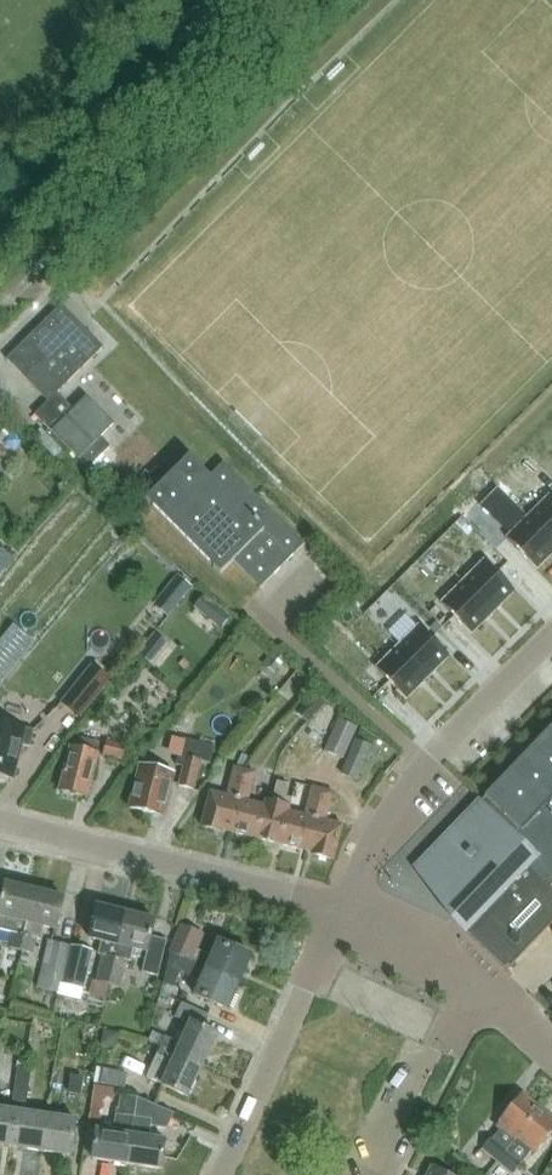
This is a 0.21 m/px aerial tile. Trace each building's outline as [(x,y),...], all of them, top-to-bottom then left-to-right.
[(98,437),(113,423),(87,397),(74,410),(57,393),(103,347),(61,304),(6,359),(48,401),(35,414),(76,456),(75,458),(85,469),(107,447),(98,437)] [(61,450),(41,429),(33,435),(54,457),(61,450)] [(260,588),(305,543),(223,462),(209,476),(189,455),(145,499),(220,574),(233,561),(260,588)] [(503,471),(493,480),(525,513),(535,503),(503,471)] [(528,517),(551,541),(551,498),(549,496),(528,517)] [(506,538),(537,569),(551,553),(551,541),(528,517),(506,538)] [(462,523),(449,536),(463,550),(475,538),(462,523)] [(484,561),(462,582),(493,612),(514,591),(484,561)] [(177,574),(152,604),(166,616),(191,586),(177,574)] [(462,582),(441,603),(471,634),(493,612),(462,582)] [(217,606),(201,593),(190,606),(206,619),(217,606)] [(419,626),(397,647),(427,678),(449,656),(419,626)] [(31,646),(14,632),(0,649),(0,684),(1,684),(31,646)] [(397,647),(376,668),(406,699),(427,678),(397,647)] [(281,661),(270,652),(260,664),(271,673),(281,661)] [(108,679),(89,664),(58,703),(77,718),(108,679)] [(305,701),(317,713),(331,699),(319,687),(305,701)] [(355,726),(335,718),(321,751),(341,759),(355,726)] [(34,730),(0,722),(0,776),(12,779),(20,745),(29,747),(34,730)] [(551,885),(551,884),(551,726),(541,737),(535,744),(482,801),(421,866),(478,919),(466,931),(509,971),(551,925),(551,886),(551,885)] [(209,763),(214,746),(182,738),(176,765),(183,766),(178,786),(193,790),(200,761),(209,763)] [(123,744),(104,740),(100,754),(120,759),(123,744)] [(356,780),(371,746),(356,740),(341,773),(356,780)] [(87,797),(98,753),(70,746),(59,790),(87,797)] [(129,808),(163,816),(174,773),(139,764),(129,808)] [(228,831),(244,770),(234,767),(226,796),(210,792),(201,826),(223,831),(223,830),(228,831)] [(254,838),(263,805),(247,801),(254,773),(244,770),(228,831),(254,838)] [(288,811),(289,807),(291,799),(286,797),(289,785),(276,782),(271,802),(265,800),(264,805),(263,805),(254,838),(281,844),(289,811),(288,811)] [(307,851),(322,790),(311,787),(304,815),(289,811),(281,844),(307,851)] [(311,854),(333,859),(342,825),(325,821),(332,792),(322,790),(307,851),(311,852),(311,854)] [(34,891),(5,884),(0,905),(0,930),(12,933),(9,948),(20,950),(34,891)] [(43,926),(56,929),(63,898),(34,891),(20,950),(31,953),(35,938),(40,939),(43,926)] [(108,984),(125,913),(96,906),(89,938),(99,940),(95,954),(103,956),(97,981),(108,984)] [(151,936),(155,920),(125,913),(108,984),(120,987),(126,960),(130,961),(133,948),(147,952),(142,972),(158,976),(166,940),(151,936)] [(218,941),(211,958),(196,951),(203,934),(180,925),(169,952),(180,957),(239,982),(251,956),(218,941)] [(67,945),(46,940),(34,987),(56,992),(67,945)] [(91,950),(68,945),(58,984),(81,990),(91,950)] [(227,1010),(239,982),(180,957),(169,952),(160,983),(171,988),(180,969),(202,979),(194,995),(227,1010)] [(202,1066),(216,1034),(202,1027),(208,1015),(181,1002),(174,1017),(189,1024),(180,1044),(153,1032),(148,1041),(160,1046),(202,1066)] [(116,1049),(119,1033),(103,1029),(100,1046),(116,1049)] [(188,1097),(202,1066),(160,1046),(146,1078),(161,1085),(188,1097)] [(25,1055),(12,1053),(10,1065),(23,1067),(25,1055)] [(17,1067),(14,1084),(26,1086),(28,1086),(30,1069),(17,1067)] [(125,1073),(94,1067),(91,1083),(122,1089),(125,1073)] [(81,1095),(83,1076),(70,1074),(67,1093),(81,1095)] [(25,1104),(28,1086),(26,1086),(14,1084),(12,1102),(25,1104)] [(513,1141),(540,1109),(521,1094),(499,1121),(504,1125),(500,1130),(513,1141)] [(126,1164),(136,1097),(120,1095),(118,1110),(116,1109),(112,1132),(96,1130),(92,1159),(126,1164)] [(161,1169),(165,1140),(149,1137),(150,1126),(167,1128),(173,1113),(137,1097),(136,1097),(126,1164),(161,1169)] [(13,1147),(18,1111),(0,1109),(0,1145),(13,1147)] [(551,1132),(551,1119),(540,1109),(513,1141),(527,1152),(531,1147),(536,1152),(551,1132)] [(41,1151),(47,1116),(18,1111),(13,1147),(41,1151)] [(70,1156),(76,1120),(47,1116),(41,1151),(70,1156)] [(497,1161),(513,1141),(500,1130),(493,1138),(491,1137),(482,1149),(497,1161)] [(528,1153),(527,1152),(513,1141),(497,1161),(512,1174),(521,1162),(528,1153)]
